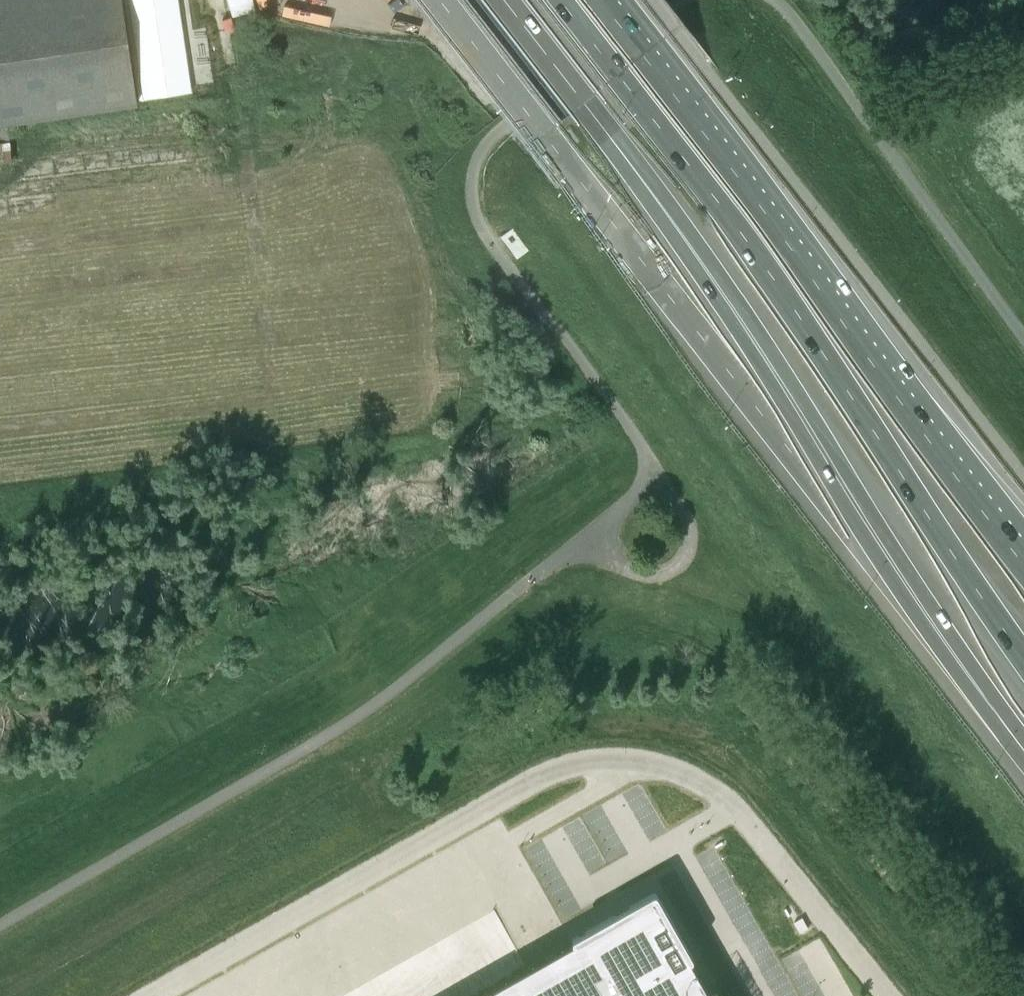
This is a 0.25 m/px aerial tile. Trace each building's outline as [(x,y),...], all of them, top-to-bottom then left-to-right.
[(137,106),(121,0),(0,0),(0,126),(137,106)] [(144,98),(192,91),(179,0),(129,0),(144,98)] [(9,159),(8,139),(0,139),(0,159),(9,159)] [(655,896),(571,943),(477,995),(711,995),(655,896)]
